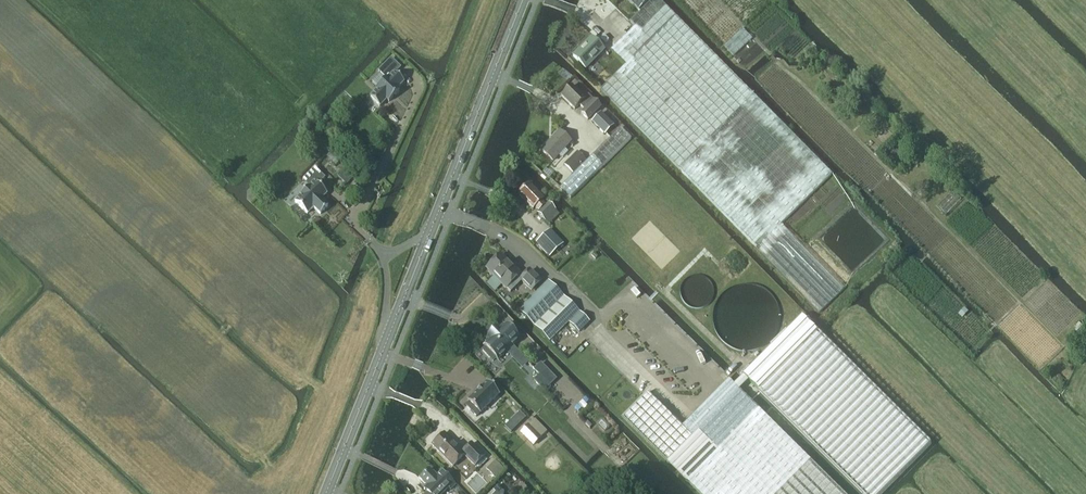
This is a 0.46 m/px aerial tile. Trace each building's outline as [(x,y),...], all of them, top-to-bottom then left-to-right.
[(600,89),(679,169),(707,199),(819,313),(844,288),(781,225),(834,174),(754,94),(754,95),(660,0),(651,0),(640,11),(630,21),(635,26),(618,43),(610,50),(625,65),(600,89)] [(639,10),(649,0),(628,0),(639,10)] [(743,29),(724,46),(733,56),(752,39),(743,29)] [(595,65),(600,60),(598,58),(605,50),(591,37),(572,56),(586,70),(593,63),(595,65)] [(812,44),(804,50),(806,53),(815,47),(812,44)] [(378,90),(371,97),(381,106),(387,99),(389,100),(399,89),(398,88),(404,81),(395,72),(400,67),(391,58),(384,66),(378,72),(386,79),(376,89),(378,90)] [(575,110),(579,106),(584,110),(580,113),(587,120),(589,119),(601,108),(601,107),(596,102),(594,100),(593,101),(588,95),(584,99),(572,87),(562,97),(575,110)] [(601,110),(592,119),(605,132),(614,124),(601,110)] [(575,173),(560,188),(574,202),(635,143),(621,128),(588,161),(575,173)] [(563,158),(566,154),(563,151),(571,142),(559,131),(542,150),(554,161),(560,155),(563,158)] [(577,150),(564,163),(575,173),(588,161),(577,150)] [(302,197),(296,204),(307,214),(313,207),(320,214),(327,206),(320,199),(326,193),(317,185),(324,178),(314,169),(307,177),(314,183),(309,189),(308,188),(301,196),(302,197)] [(544,205),(541,202),(544,199),(529,183),(518,193),(533,209),(536,207),(539,210),(538,212),(546,220),(557,210),(548,201),(544,205)] [(952,190),(936,206),(947,217),(963,201),(952,190)] [(550,257),(564,244),(550,229),(536,242),(550,257)] [(561,254),(554,260),(558,264),(564,258),(561,254)] [(501,255),(487,269),(507,289),(511,293),(521,283),(523,281),(520,278),(522,276),(521,275),(501,255)] [(522,276),(520,278),(523,281),(521,283),(531,292),(538,285),(542,282),(532,272),(529,269),(526,272),(522,276)] [(550,341),(580,312),(564,296),(548,280),(519,310),(534,325),(550,341)] [(758,286),(749,284),(740,285),(732,288),(724,292),(719,299),(715,307),(713,316),(714,324),(717,333),(722,340),(728,346),(736,350),(745,351),(754,351),(762,348),(769,343),(775,336),(779,328),(781,320),(780,311),(777,303),(772,295),(765,289),(758,286)] [(704,301),(704,298),(704,295),(702,293),(700,290),(698,289),(695,288),(692,287),(689,288),(686,289),(684,291),(682,293),(681,295),(680,298),(680,301),(681,304),(682,307),(684,309),(687,311),(689,312),(692,312),(695,312),(698,310),(700,309),(702,307),(704,304),(704,301)] [(471,321),(479,314),(474,309),(476,307),(470,301),(461,310),(471,321)] [(578,332),(589,323),(590,322),(580,312),(569,323),(578,332)] [(932,444),(803,316),(744,376),(750,382),(863,493),(882,493),(932,444)] [(485,347),(482,350),(493,362),(496,359),(498,360),(519,340),(505,325),(500,330),(498,328),(486,339),(488,341),(483,345),(485,347)] [(540,375),(534,380),(544,390),(555,379),(541,364),(535,370),(540,375)] [(759,409),(760,409),(740,389),(730,380),(683,427),(648,392),(624,417),(668,461),(688,481),(688,482),(700,493),(845,493),(759,409)] [(470,402),(467,405),(478,416),(481,414),(500,396),(487,383),(468,401),(470,402)] [(513,420),(518,425),(526,418),(520,412),(513,420)] [(541,437),(529,424),(520,432),(533,445),(541,437)] [(444,433),(432,445),(453,467),(464,455),(475,466),(479,470),(488,461),(484,457),(485,456),(472,443),(463,452),(444,433)] [(495,461),(486,469),(495,478),(503,470),(495,461)] [(420,479),(427,486),(424,489),(428,493),(426,493),(442,493),(448,488),(450,490),(455,485),(442,472),(438,476),(437,476),(430,469),(420,479)] [(521,483),(516,488),(521,493),(526,488),(527,487),(522,482),(521,483)]
